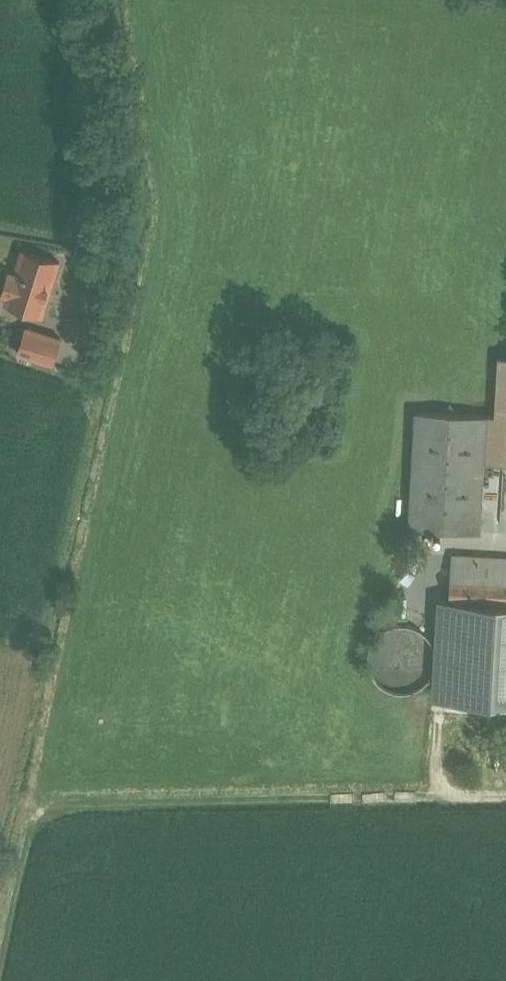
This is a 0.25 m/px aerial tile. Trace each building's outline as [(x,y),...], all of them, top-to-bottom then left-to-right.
[(60,261),(23,249),(15,274),(9,272),(2,295),(8,297),(5,304),(43,316),(60,261)] [(62,338),(26,327),(18,353),(53,364),(62,338)] [(500,358),(497,417),(486,416),(483,463),(505,464),(505,358),(500,358)] [(486,416),(417,412),(410,530),(479,534),(483,463),(486,416)] [(473,557),(452,555),(449,601),(470,602),(473,557)] [(473,557),(470,602),(469,623),(505,625),(505,559),(473,557)] [(469,623),(470,602),(449,601),(437,600),(436,639),(440,648),(442,658),(441,668),(434,681),(433,696),(505,701),(505,625),(469,623)] [(441,668),(442,658),(440,648),(436,639),(429,632),(420,627),(411,625),(401,625),(391,629),(383,635),(378,643),(374,652),(374,662),(376,672),(381,680),(389,687),(398,691),(408,693),(418,691),(427,687),(434,681),(441,668)]
